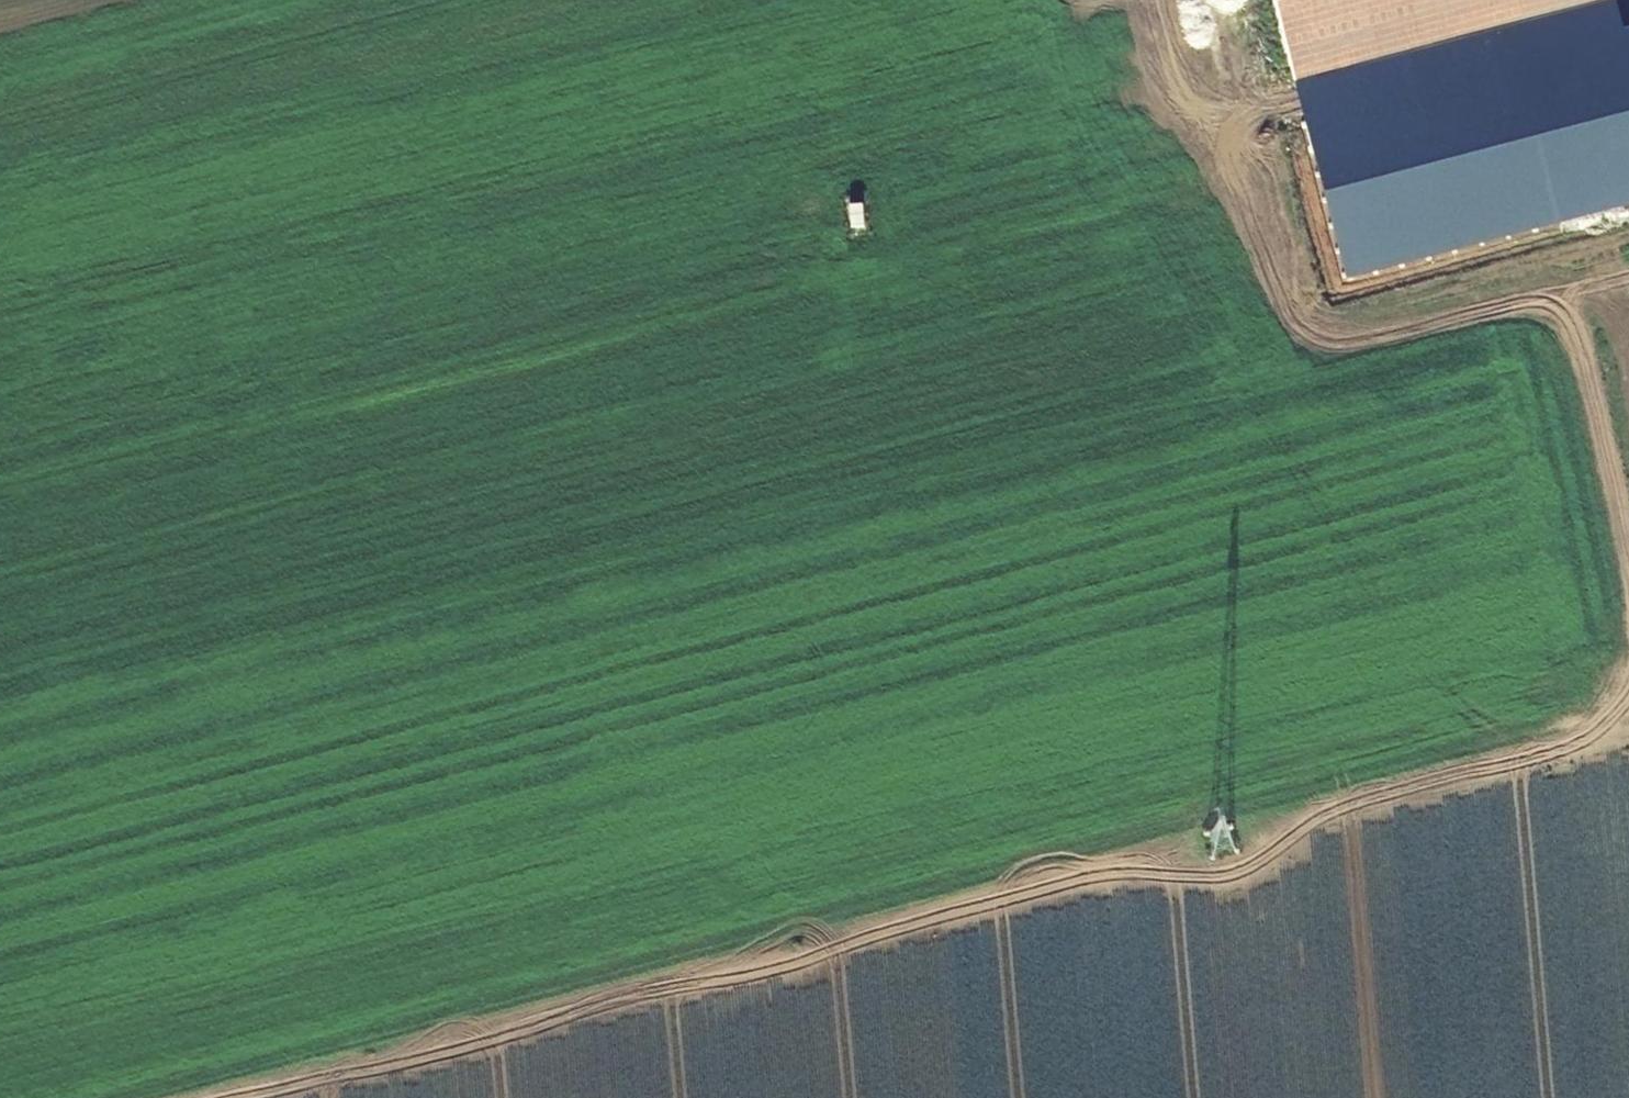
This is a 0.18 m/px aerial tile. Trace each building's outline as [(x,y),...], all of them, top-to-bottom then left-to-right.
[(1293,78),(1598,0),(1273,0),(1293,78)] [(1628,510),(1628,68),(1547,84),(1628,510)]
